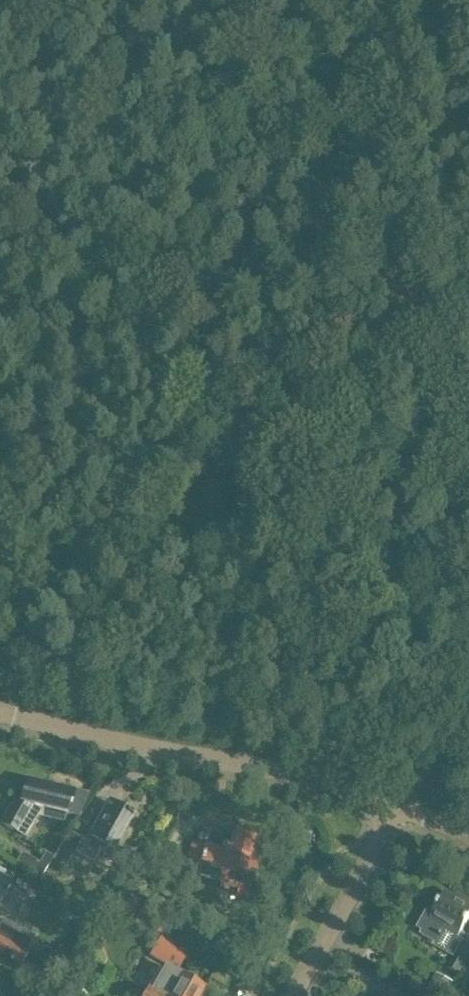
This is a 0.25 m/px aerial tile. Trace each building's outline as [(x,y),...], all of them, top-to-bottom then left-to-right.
[(24,784),(2,824),(12,830),(13,828),(27,836),(43,808),(67,814),(79,816),(89,793),(75,790),(74,795),(27,783),(26,785),(24,784)] [(114,860),(124,843),(120,840),(133,817),(110,803),(87,844),(69,834),(55,859),(53,858),(41,879),(42,880),(53,862),(65,868),(74,852),(94,863),(100,852),(114,860)] [(252,857),(256,838),(233,833),(230,851),(192,843),(187,867),(200,870),(199,876),(239,884),(237,890),(253,893),(260,858),(252,857)] [(118,858),(131,865),(138,853),(126,846),(118,858)] [(41,879),(53,858),(46,854),(40,865),(23,855),(17,866),(41,879)] [(10,914),(19,898),(8,892),(10,888),(0,882),(0,908),(10,914)] [(444,896),(432,916),(427,913),(418,928),(423,931),(421,934),(436,943),(444,931),(463,942),(447,968),(458,975),(468,957),(468,937),(466,936),(461,934),(468,921),(468,904),(456,896),(453,901),(444,896)] [(33,938),(6,922),(0,932),(0,938),(25,952),(33,938)] [(28,955),(0,938),(0,961),(18,972),(28,955)] [(161,941),(152,957),(178,972),(187,956),(161,941)] [(205,991),(166,968),(151,994),(149,992),(148,994),(152,995),(202,995),(205,991)] [(215,971),(211,979),(225,988),(230,980),(215,971)] [(441,978),(431,995),(445,995),(452,984),(441,978)]
